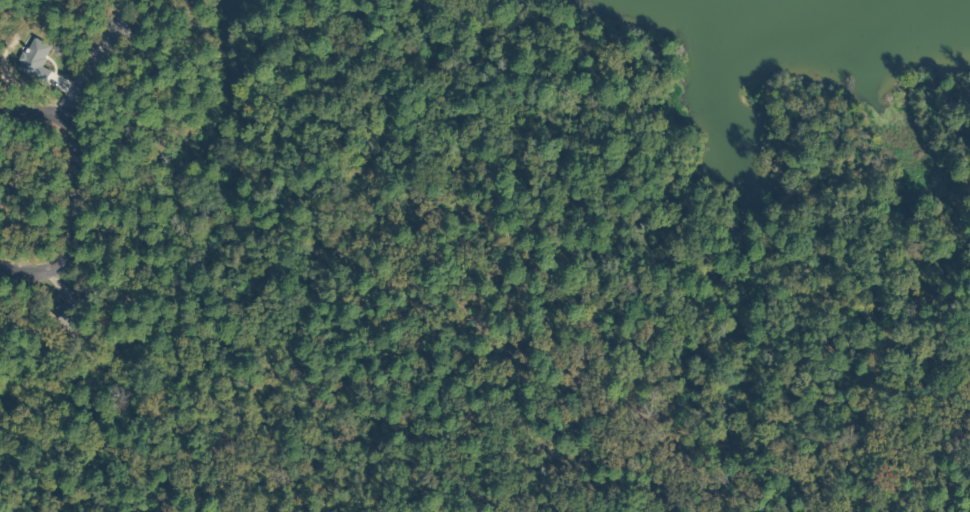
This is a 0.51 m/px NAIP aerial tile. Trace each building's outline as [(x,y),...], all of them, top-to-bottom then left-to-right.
[(62,332),(72,322),(62,311),(52,321),(62,332)]
